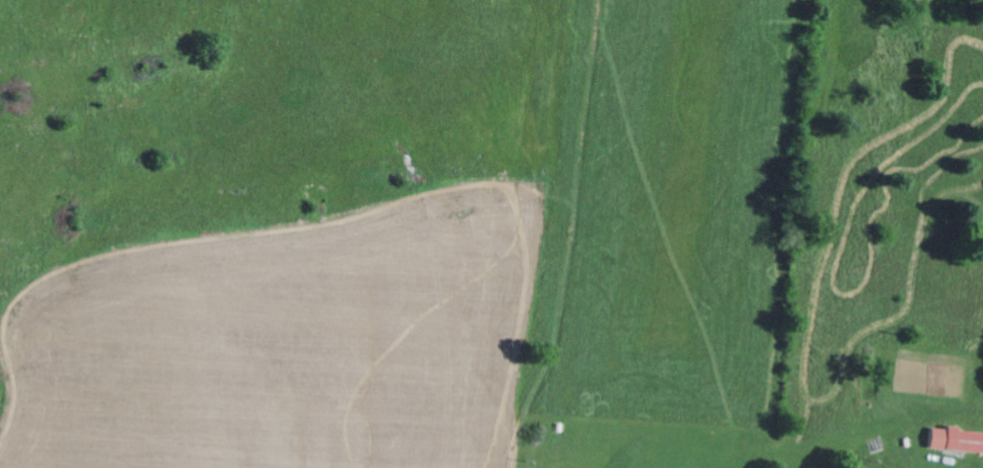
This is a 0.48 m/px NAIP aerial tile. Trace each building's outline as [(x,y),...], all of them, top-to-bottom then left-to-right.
[(954,428),(942,426),(942,430),(926,429),(924,448),(982,454),(982,434),(954,431),(954,428)]
